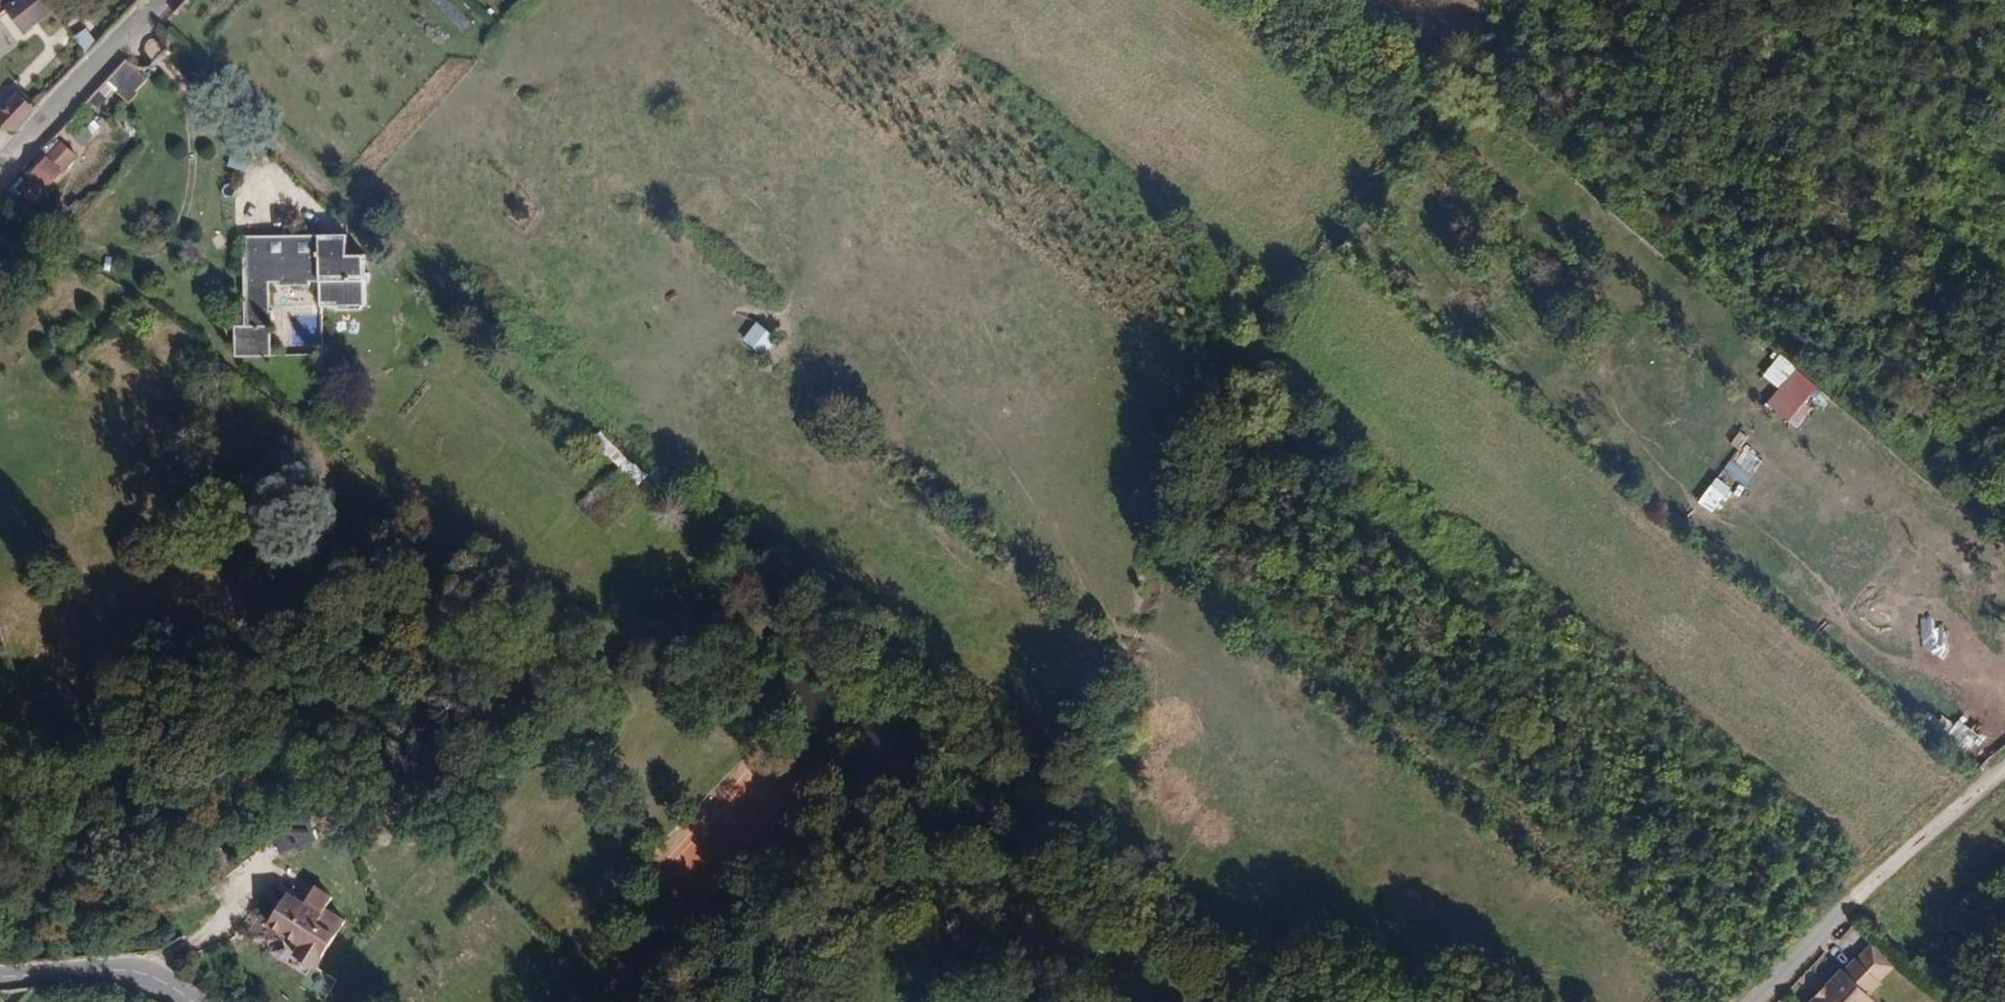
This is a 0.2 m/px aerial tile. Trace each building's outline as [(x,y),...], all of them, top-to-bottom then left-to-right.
[(1,16),(0,15),(8,9),(25,32),(56,9),(49,0),(0,0),(0,17),(1,16)] [(88,55),(99,44),(87,29),(76,37),(88,55)] [(125,101),(147,80),(128,59),(106,80),(125,101)] [(36,109),(19,93),(0,115),(0,120),(10,129),(18,130),(36,109)] [(77,157),(62,144),(47,160),(61,174),(77,157)] [(347,257),(347,233),(243,235),(245,326),(234,327),(235,357),(270,356),(270,326),(277,326),(277,310),(268,310),(268,282),(280,282),(280,285),(309,285),(308,281),(319,281),(320,307),(364,307),(364,257),(347,257)] [(755,321),(742,339),(763,355),(777,338),(755,321)] [(1775,357),(1762,378),(1776,387),(1764,407),(1796,428),(1822,387),(1775,357)] [(1737,451),(1729,463),(1745,473),(1753,462),(1737,451)] [(1697,504),(1712,514),(1730,486),(1714,476),(1697,504)] [(309,886),(292,875),(270,908),(302,929),(298,936),(318,949),(349,904),(330,892),(337,881),(321,870),(309,886)] [(1819,1001),(1817,998),(1813,1001),(1871,1001),(1864,995),(1876,983),(1856,963),(1844,975),(1842,973),(1824,991),(1827,994),(1819,1001)]
